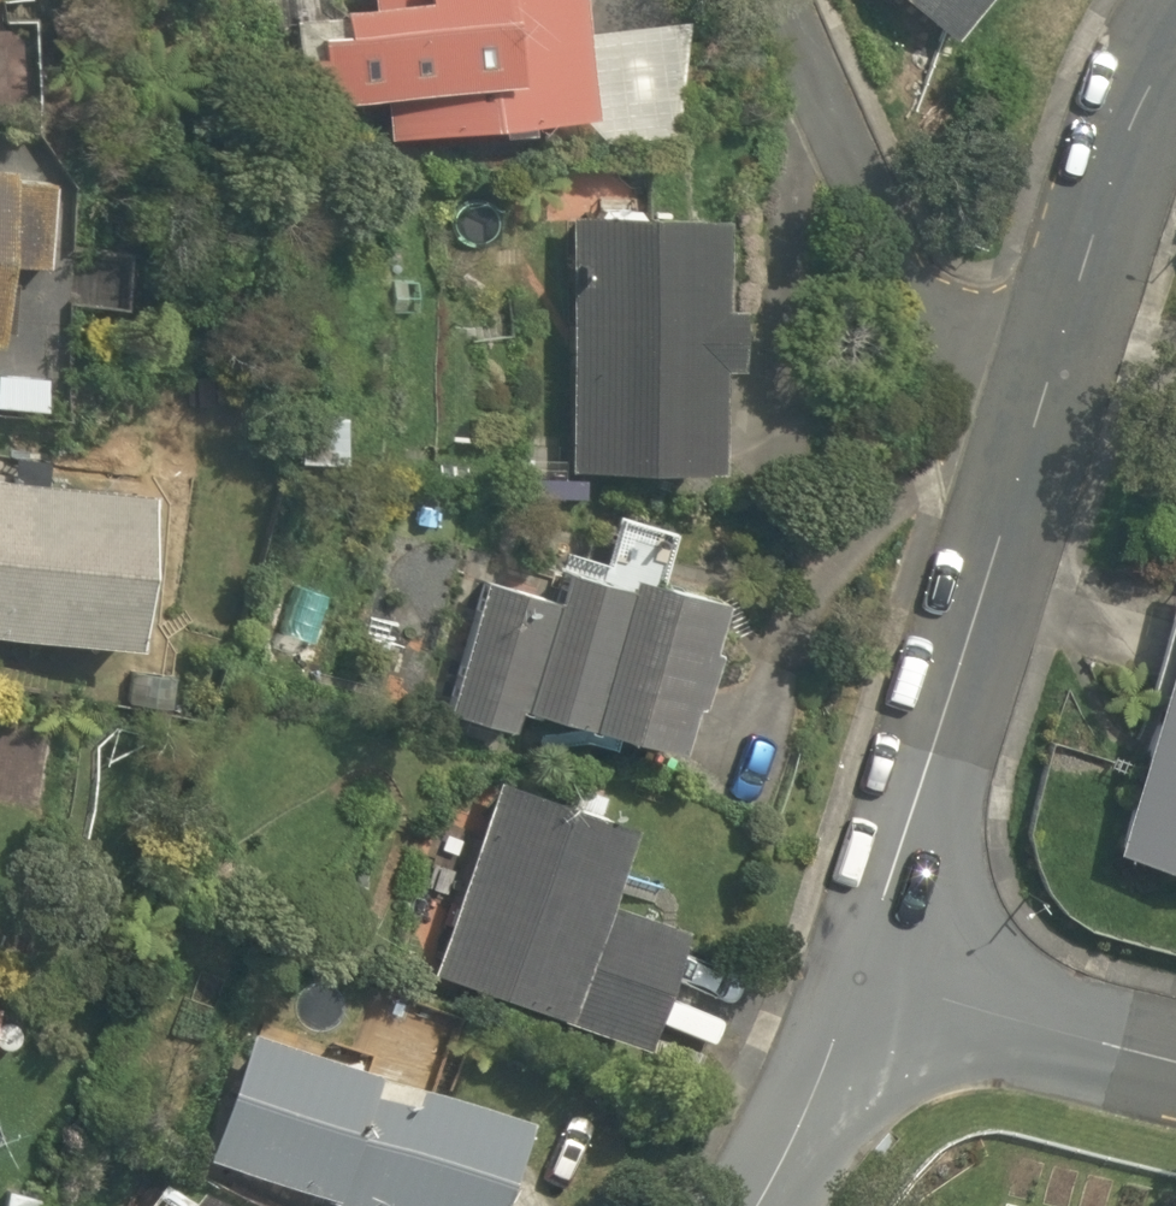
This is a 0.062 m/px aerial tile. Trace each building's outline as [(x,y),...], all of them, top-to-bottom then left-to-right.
[(319,21),(290,23),(297,120),(368,114),(371,161),(607,143),(596,0),(318,0),(319,21)] [(946,43),(990,0),(904,0),(946,43)] [(66,419),(81,191),(0,185),(0,414),(66,419)] [(739,238),(570,227),(553,468),(723,480),(739,238)] [(0,490),(0,640),(161,653),(173,503),(0,490)] [(526,599),(479,586),(441,728),(525,751),(530,735),(698,780),(743,614),(667,593),(678,553),(620,537),(610,571),(539,551),(526,599)] [(1161,573),(1092,851),(1175,872),(1175,577),(1161,573)] [(647,847),(500,791),(427,983),(665,1072),(713,945),(623,910),(647,847)] [(254,1056),(211,1185),(273,1205),(542,1205),(559,1157),(254,1056)] [(162,1182),(144,1205),(194,1205),(162,1182)]
